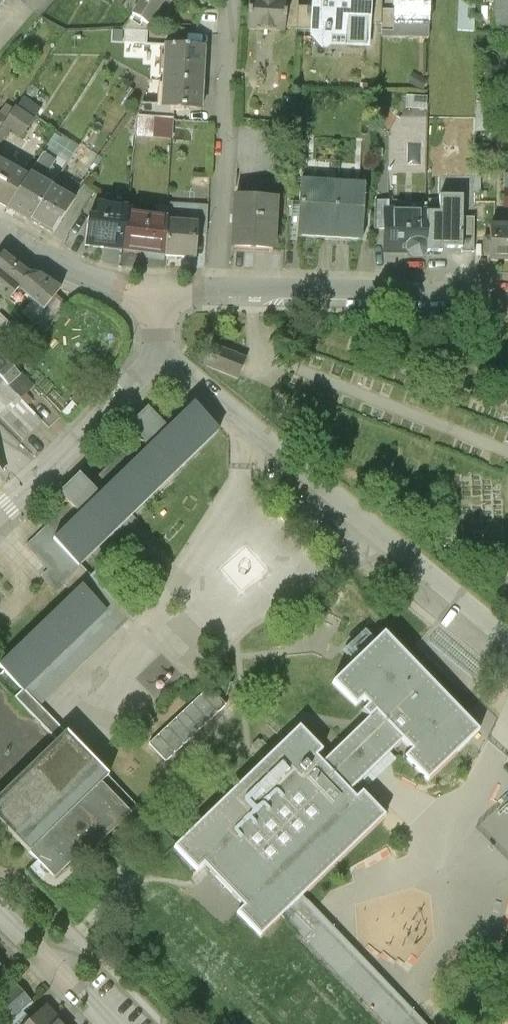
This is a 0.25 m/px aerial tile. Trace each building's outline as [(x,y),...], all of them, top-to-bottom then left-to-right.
[(136,23),(156,36),(168,17),(170,18),(178,6),(174,5),(177,0),(150,0),(136,23)] [(312,9),(311,33),(311,39),(323,50),(368,51),(369,25),(370,0),(312,0),(312,9)] [(369,25),(382,26),(383,4),(383,0),(370,0),(369,25)] [(397,4),(396,31),(382,31),(382,38),(429,40),(430,0),(397,0),(397,4)] [(499,31),(507,31),(507,0),(499,0),(499,31)] [(250,12),(249,35),(283,36),(283,32),(284,6),(284,2),(267,2),(267,13),(250,12)] [(397,4),(383,4),(382,26),(382,31),(396,31),(397,4)] [(297,6),(284,6),(283,32),(296,32),(297,8),(297,6)] [(312,9),(297,8),(296,32),(311,33),(312,9)] [(207,54),(167,52),(165,84),(205,87),(207,54)] [(205,87),(165,84),(164,108),(178,108),(204,110),(205,87)] [(42,107),(19,90),(0,117),(0,144),(10,130),(20,137),(42,107)] [(177,123),(178,108),(164,108),(152,107),(151,121),(177,123)] [(179,126),(142,124),(141,144),(178,146),(179,126)] [(27,178),(0,162),(0,208),(7,212),(27,178)] [(52,191),(27,178),(7,212),(31,226),(52,191)] [(335,187),(304,185),(302,241),(332,242),(335,187)] [(364,188),(335,187),(332,242),(361,243),(364,188)] [(75,204),(52,191),(31,226),(53,239),(59,228),(61,228),(75,204)] [(427,213),(426,252),(442,252),(442,248),(462,248),(462,217),(463,196),(439,195),(439,212),(427,212),(427,213)] [(275,254),(278,198),(238,196),(235,252),(275,254)] [(374,231),(385,230),(386,212),(388,212),(388,203),(375,202),(374,231)] [(427,213),(388,212),(386,212),(385,230),(386,252),(409,252),(412,257),(421,257),(426,252),(427,213)] [(475,217),(462,217),(462,248),(462,252),(474,252),(475,217)] [(89,254),(123,257),(126,224),(92,221),(89,254)] [(153,226),(126,224),(123,257),(123,258),(164,261),(167,226),(167,224),(154,222),(153,226)] [(197,228),(167,226),(164,261),(195,263),(197,228)] [(494,231),(494,265),(507,265),(507,231),(494,231)] [(0,258),(0,293),(8,300),(15,291),(26,277),(0,258)] [(26,277),(15,291),(44,312),(57,294),(29,273),(26,277)] [(249,356),(215,342),(206,362),(240,376),(249,356)] [(0,379),(0,418),(18,436),(38,417),(0,379)] [(27,546),(40,561),(42,561),(50,570),(43,576),(57,591),(64,585),(73,593),(0,665),(0,668),(23,690),(24,692),(106,612),(101,606),(111,597),(130,618),(133,620),(143,611),(101,567),(90,577),(78,567),(218,431),(193,405),(167,430),(148,411),(129,429),(138,438),(89,485),(79,477),(61,495),(69,504),(27,546)] [(130,618),(111,597),(101,606),(106,612),(24,692),(23,690),(15,697),(58,741),(59,739),(101,782),(100,784),(124,809),(129,814),(138,806),(39,707),(130,618)] [(322,750),(299,727),(177,846),(174,850),(196,873),(203,866),(244,908),(237,915),(259,938),(281,916),(302,896),(386,815),(363,792),(355,798),(348,791),(402,739),(413,750),(406,756),(429,779),(479,730),(384,634),(333,683),(356,704),(362,698),(376,712),(322,764),(315,757),(322,750)] [(225,705),(209,688),(149,745),(166,762),(225,705)] [(59,739),(58,741),(0,798),(0,823),(53,878),(124,809),(100,784),(101,782),(59,739)] [(177,846),(138,806),(129,814),(168,855),(174,850),(177,846)] [(281,916),(384,1023),(427,1023),(302,896),(281,916)] [(25,1012),(34,1004),(14,982),(0,995),(0,1002),(17,1021),(25,1012)] [(35,1022),(32,1023),(65,1023),(49,1008),(35,1022)] [(35,1022),(25,1012),(17,1021),(13,1023),(32,1023),(35,1022)]
